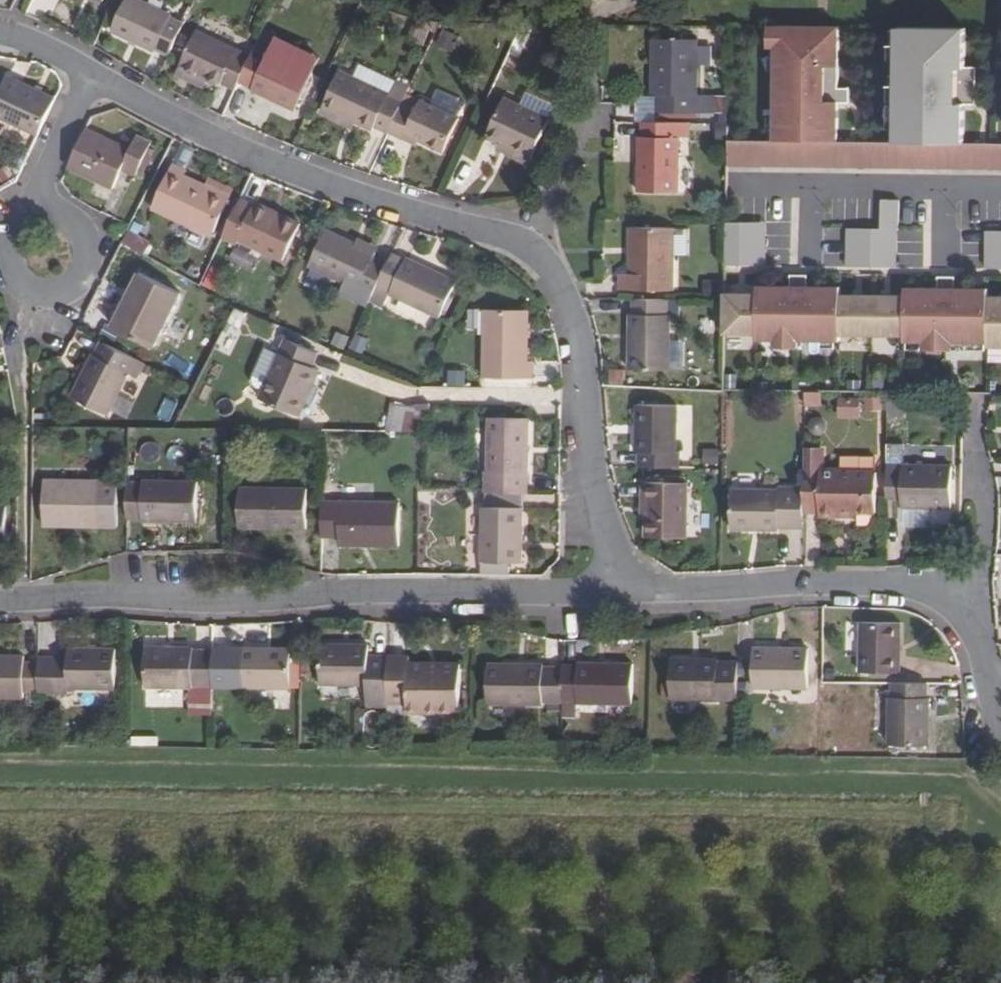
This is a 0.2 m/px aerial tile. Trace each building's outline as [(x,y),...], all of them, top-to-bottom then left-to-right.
[(182,24),(169,18),(169,14),(140,0),(123,0),(109,31),(152,53),(154,49),(168,55),(182,24)] [(773,140),(837,141),(837,103),(843,103),(849,103),(849,87),(837,87),(837,26),(774,26),(773,140)] [(965,28),(897,27),(896,142),(963,143),(964,104),(969,104),(975,104),(976,67),(964,67),(965,28)] [(267,57),(276,37),(262,30),(253,50),(267,57)] [(238,81),(249,57),(195,31),(178,68),(219,87),(220,84),(234,90),(238,81)] [(267,57),(253,50),(249,57),(238,81),(252,86),(251,90),(293,109),(317,57),(276,37),(267,57)] [(694,96),(696,41),(656,40),(656,66),(651,65),(651,95),(656,95),(655,113),(713,113),(713,97),(694,96)] [(396,78),(389,94),(339,71),(322,107),(371,129),(373,125),(387,132),(406,92),(410,85),(396,78)] [(0,91),(0,128),(33,144),(55,98),(8,76),(0,91)] [(420,99),(406,92),(387,132),(402,139),(404,132),(417,139),(442,150),(459,117),(420,99)] [(527,93),(522,105),(550,118),(555,106),(527,93)] [(522,105),(504,96),(486,135),(531,157),(550,118),(522,105)] [(678,191),(678,137),(691,138),(691,123),(642,122),(642,137),(640,137),(639,191),(678,191)] [(130,151),(85,129),(66,168),(111,190),(120,171),(135,178),(153,142),(138,135),(130,151)] [(404,132),(402,139),(415,146),(417,139),(404,132)] [(773,140),(726,140),(726,166),(1000,169),(1000,143),(963,143),(896,142),(837,141),(773,140)] [(211,234),(229,196),(183,174),(185,170),(171,164),(151,206),(211,234)] [(740,198),(740,221),(753,221),(753,198),(740,198)] [(753,198),(753,221),(766,221),(766,198),(753,198)] [(766,198),(766,221),(778,221),(778,199),(766,198)] [(834,198),(833,223),(845,224),(845,198),(834,198)] [(845,198),(845,224),(856,224),(856,199),(845,198)] [(253,206),(239,199),(236,206),(222,236),(220,240),(235,246),(237,243),(280,264),(299,223),(281,215),(280,219),(271,215),(273,211),(255,203),(253,206)] [(856,199),(856,224),(867,224),(868,199),(856,199)] [(868,199),(867,224),(879,224),(879,199),(868,199)] [(880,231),(897,231),(897,200),(889,200),(880,200),(880,231)] [(912,200),(901,200),(901,227),(912,227),(912,200)] [(923,200),(912,200),(912,227),(923,227),(923,200)] [(963,200),(962,223),(974,223),(975,200),(963,200)] [(975,200),(974,223),(987,224),(987,200),(975,200)] [(987,200),(987,224),(999,224),(1000,200),(987,200)] [(724,267),(740,267),(741,223),(725,222),(724,267)] [(765,223),(741,223),(740,267),(765,267),(765,223)] [(766,223),(766,236),(791,236),(791,223),(766,223)] [(672,290),(673,228),(628,226),(627,274),(619,274),(618,289),(672,290)] [(376,286),(387,263),(372,256),(374,251),(325,228),(307,265),(344,283),(339,293),(366,306),(376,286)] [(823,228),(822,241),(844,241),(844,228),(823,228)] [(898,229),(898,242),(923,242),(923,230),(898,229)] [(961,229),(961,242),(981,243),(981,230),(961,229)] [(845,266),(897,267),(897,231),(880,231),(846,230),(845,266)] [(1000,269),(1000,231),(985,230),(984,268),(1000,269)] [(125,233),(121,241),(143,254),(148,245),(125,233)] [(766,236),(766,249),(791,249),(791,236),(766,236)] [(822,241),(822,253),(844,254),(844,241),(822,241)] [(898,242),(898,254),(923,254),(923,242),(898,242)] [(961,242),(961,256),(980,256),(981,243),(961,242)] [(822,253),(822,266),(843,267),(844,254),(822,253)] [(438,317),(456,280),(406,258),(405,261),(391,254),(387,263),(376,286),(390,292),(389,296),(438,317)] [(898,254),(898,267),(923,267),(923,254),(898,254)] [(961,256),(961,269),(980,269),(980,256),(961,256)] [(204,286),(218,291),(225,271),(211,266),(204,286)] [(180,294),(138,273),(111,327),(153,347),(180,294)] [(724,294),(723,330),(756,330),(756,338),(789,338),(789,346),(807,346),(807,338),(840,339),(840,331),(904,332),(904,340),(937,340),(937,348),(955,348),(955,340),(988,341),(988,348),(1000,349),(1000,299),(988,298),(988,290),(955,290),(955,279),(947,278),(938,278),(938,289),(905,289),(905,297),(839,296),(839,288),(807,288),(807,276),(799,276),(790,276),(790,287),(756,287),(756,295),(724,294)] [(522,360),(523,311),(481,310),(481,377),(529,377),(528,361),(522,360)] [(667,371),(667,314),(624,314),(623,370),(667,371)] [(899,352),(898,338),(873,339),(873,353),(899,352)] [(310,388),(317,370),(310,367),(315,353),(284,339),(278,353),(262,389),(258,398),(297,416),(303,403),(310,388)] [(106,413),(127,373),(136,377),(143,363),(103,342),(95,357),(91,355),(70,396),(106,413)] [(252,385),(262,389),(278,353),(264,347),(250,379),(252,385)] [(321,393),(310,388),(303,403),(315,408),(321,393)] [(884,411),(885,397),(840,395),(839,418),(864,419),(864,410),(884,411)] [(675,452),(675,405),(636,405),(634,451),(637,451),(637,466),(678,467),(678,452),(675,452)] [(681,407),(680,443),(688,443),(689,407),(681,407)] [(418,430),(426,411),(389,410),(388,430),(418,430)] [(526,493),(527,418),(487,416),(486,492),(522,493),(526,493)] [(901,445),(887,445),(886,493),(901,493),(901,502),(951,503),(952,466),(901,466),(901,445)] [(820,452),(805,451),(804,512),(819,512),(818,515),(839,515),(839,512),(876,512),(877,471),(875,471),(842,471),(820,471),(820,452)] [(842,471),(875,471),(875,459),(842,459),(842,471)] [(113,527),(113,480),(40,480),(41,526),(113,527)] [(141,484),(127,484),(127,518),(140,517),(141,520),(212,521),(213,481),(141,480),(141,484)] [(687,538),(689,484),(644,482),(644,501),(650,501),(650,516),(650,538),(687,538)] [(305,529),(306,490),(239,488),(239,528),(305,529)] [(804,490),(731,489),(731,529),(776,530),(776,527),(804,527),(804,512),(804,490)] [(482,507),(522,508),(522,493),(486,492),(482,492),(482,507)] [(398,503),(322,502),(321,536),(337,535),(337,544),(397,545),(398,503)] [(481,532),(482,507),(466,507),(466,532),(481,532)] [(522,562),(522,508),(482,507),(481,532),(481,575),(509,575),(510,561),(522,562)] [(898,673),(899,622),(860,622),(859,672),(898,673)] [(388,700),(389,658),(368,657),(369,645),(322,644),(321,685),(367,685),(367,707),(388,708),(388,700)] [(214,687),(214,650),(194,649),(193,647),(146,646),(145,686),(192,688),(191,715),(213,715),(214,687)] [(114,688),(115,648),(67,647),(67,657),(38,657),(38,663),(38,692),(38,701),(65,701),(65,686),(114,688)] [(289,649),(214,647),(214,650),(214,687),(288,688),(289,649)] [(807,688),(808,649),(753,647),(752,687),(807,688)] [(38,692),(38,663),(24,662),(24,656),(0,655),(0,696),(24,697),(24,691),(38,692)] [(408,657),(389,658),(388,700),(407,699),(408,710),(459,712),(460,665),(408,663),(408,657)] [(738,699),(738,662),(719,662),(719,659),(672,659),(672,698),(738,699)] [(578,666),(563,666),(563,669),(563,699),(562,704),(562,716),(578,716),(577,703),(630,703),(631,663),(579,662),(578,666)] [(563,699),(563,669),(542,668),(541,665),(487,665),(486,706),(542,707),(542,704),(562,704),(563,699)] [(925,699),(925,683),(890,683),(890,698),(887,698),(887,746),(927,747),(928,699),(925,699)]
